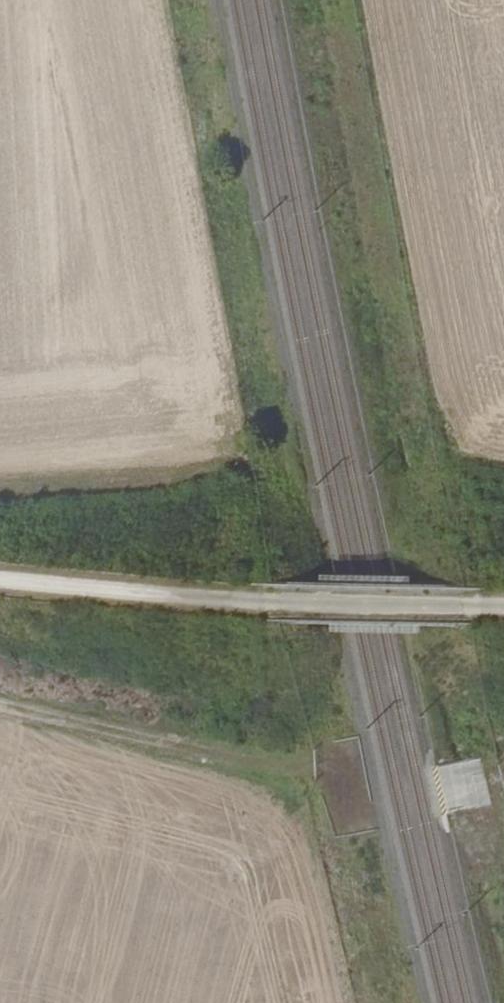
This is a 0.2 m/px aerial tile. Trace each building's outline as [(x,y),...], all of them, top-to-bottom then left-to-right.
[(435,767),(446,813),(490,802),(479,757),(435,767)]
